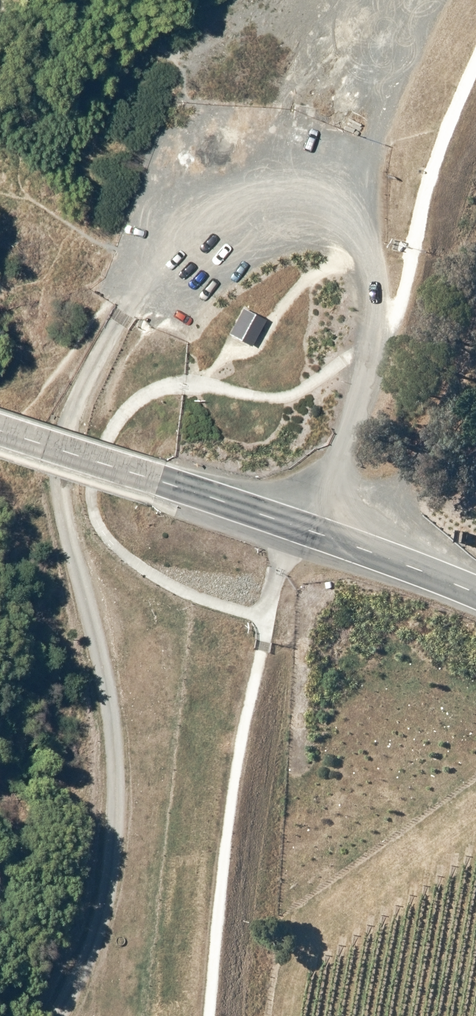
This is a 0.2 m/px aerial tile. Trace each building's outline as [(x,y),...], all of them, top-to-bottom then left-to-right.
[(228,335),(252,347),(265,322),(241,310),(228,335)]
